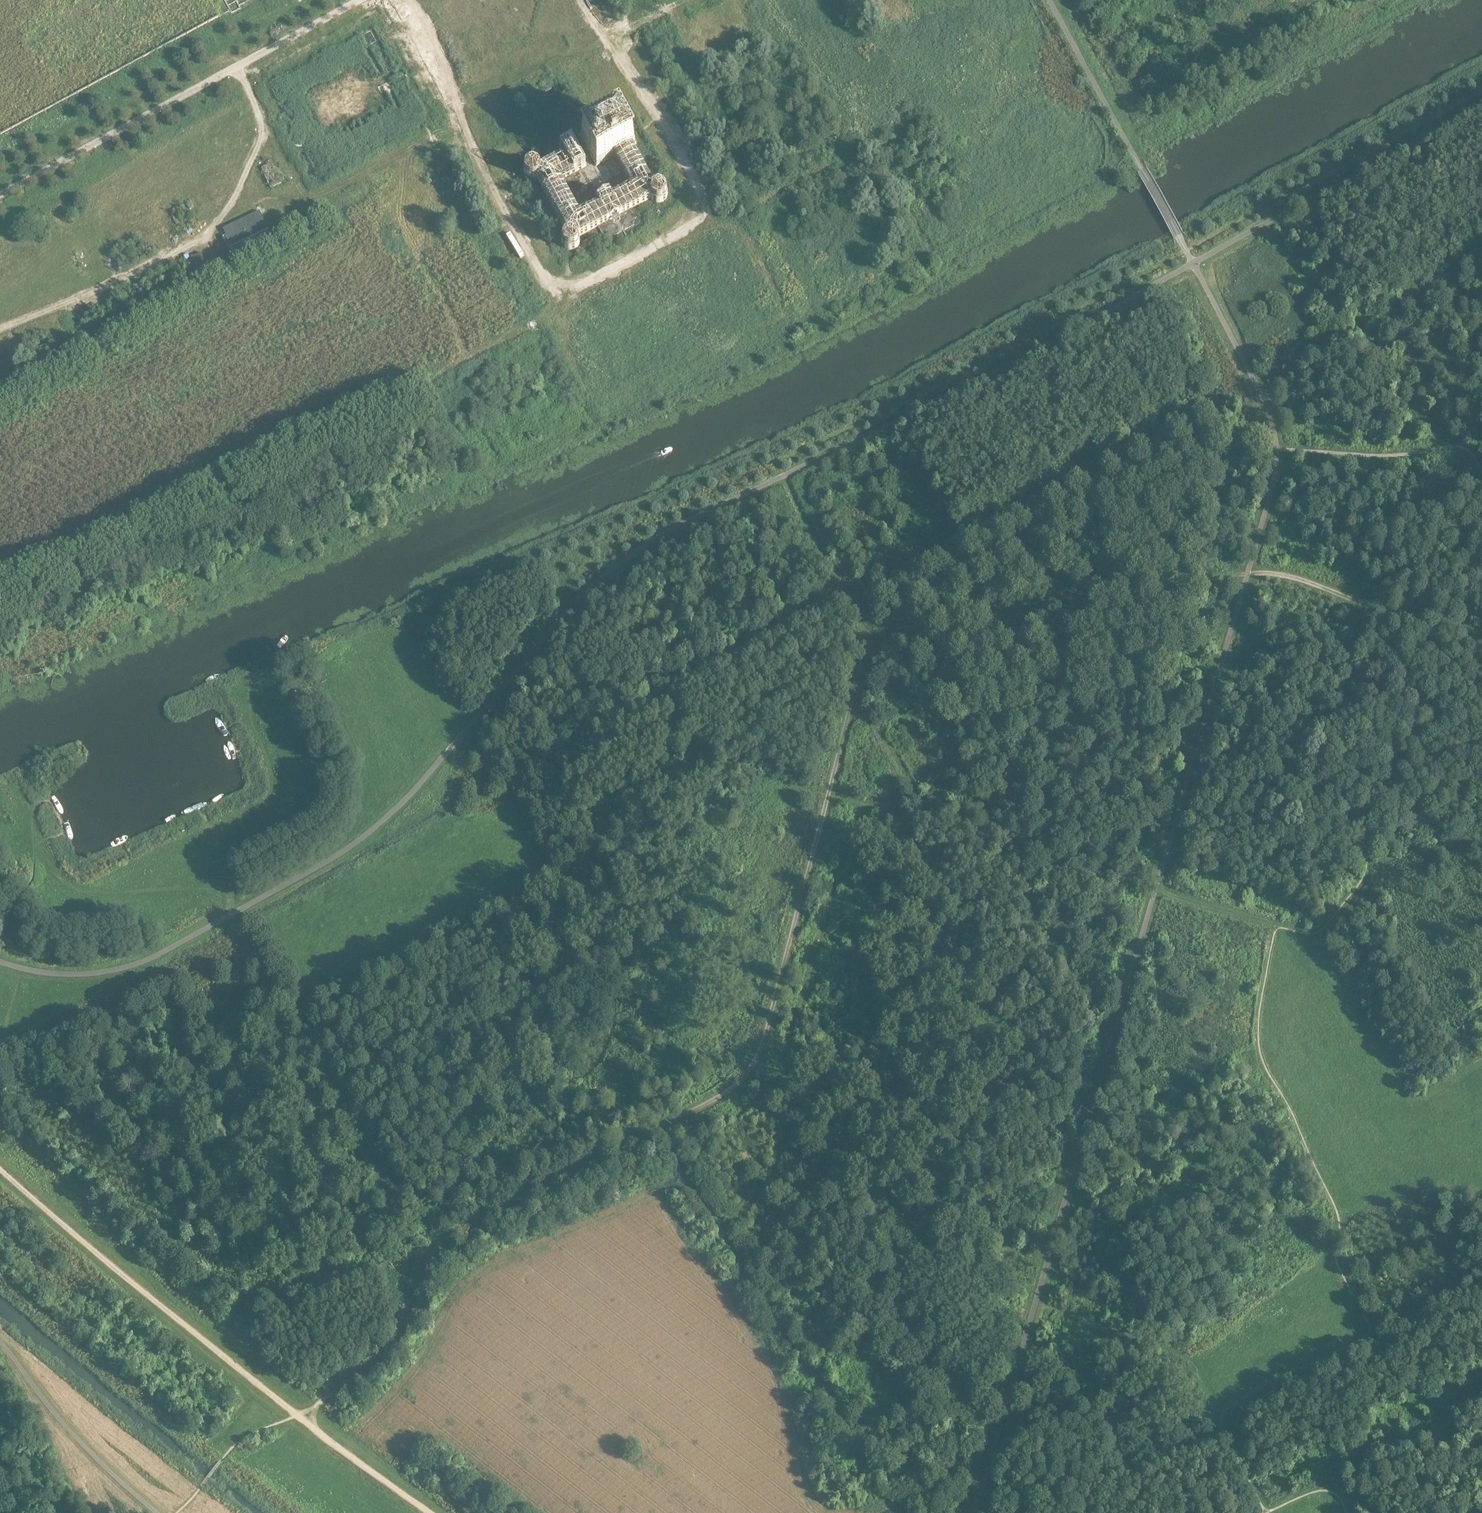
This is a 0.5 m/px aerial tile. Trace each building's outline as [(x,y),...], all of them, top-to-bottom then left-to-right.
[(621,114),(592,130),(583,135),(582,133),(581,134),(580,134),(580,135),(580,136),(581,136),(597,166),(615,156),(631,185),(612,195),(610,192),(596,199),(598,203),(580,213),(562,180),(587,166),(573,140),(573,141),(572,140),(573,140),(573,139),(572,139),(571,139),(570,140),(571,142),(560,147),(564,155),(542,167),(541,166),(540,165),(540,164),(538,164),(537,163),(535,162),(534,162),(533,162),(532,162),(531,162),(530,163),(529,163),(528,164),(527,165),(526,166),(525,167),(525,168),(525,169),(524,170),(524,171),(524,172),(524,173),(525,174),(525,175),(526,177),(527,177),(528,179),(529,179),(530,180),(531,180),(532,180),(533,180),(534,180),(535,180),(536,180),(537,180),(538,179),(567,233),(566,234),(565,235),(564,237),(563,238),(563,239),(562,240),(562,241),(562,242),(563,244),(563,245),(563,246),(564,246),(565,247),(565,248),(566,249),(568,250),(569,250),(570,251),(571,251),(573,251),(574,250),(575,250),(577,249),(578,248),(579,247),(579,246),(580,245),(580,244),(581,243),(581,241),(581,240),(580,239),(580,238),(580,237),(599,227),(604,236),(605,235),(606,236),(607,236),(608,237),(609,237),(610,237),(611,238),(635,225),(634,224),(635,223),(635,222),(635,221),(636,221),(636,220),(636,219),(635,219),(637,218),(632,209),(651,198),(652,200),(653,200),(654,201),(655,202),(656,203),(657,203),(659,203),(660,203),(662,203),(663,202),(664,202),(665,201),(666,200),(667,200),(667,199),(667,198),(668,198),(668,197),(668,196),(668,195),(668,194),(668,193),(668,192),(668,191),(668,190),(667,189),(666,188),(665,187),(664,186),(663,185),(661,185),(660,185),(658,185),(657,185),(656,186),(655,186),(633,146),(637,144),(621,114)]
